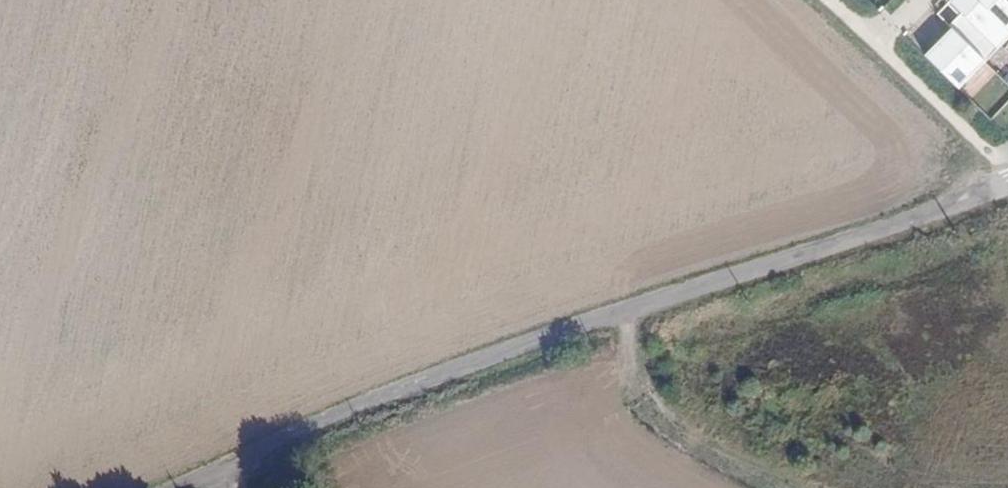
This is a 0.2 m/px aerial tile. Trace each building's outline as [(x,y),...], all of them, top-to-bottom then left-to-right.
[(950,26),(953,30),(988,63),(1007,41),(1007,29),(978,0),(963,0),(956,8),(962,13),(950,26)] [(1007,29),(1007,0),(978,0),(1007,29)] [(953,30),(927,57),(962,90),(988,63),(953,30)]
